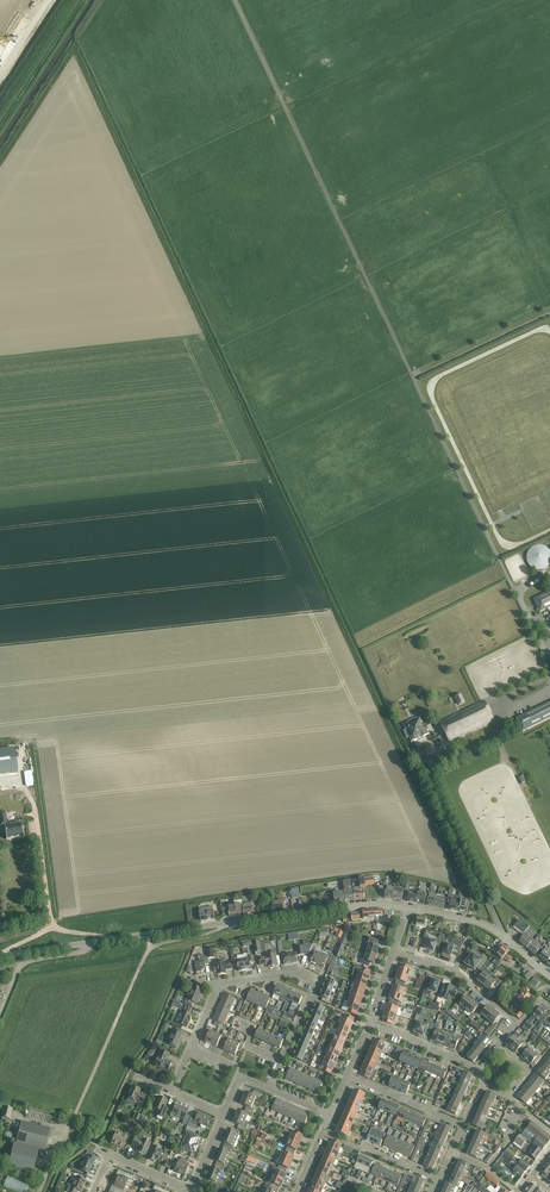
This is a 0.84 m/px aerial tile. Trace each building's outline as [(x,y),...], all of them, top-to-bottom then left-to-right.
[(541,546),(539,545),(537,546),(535,546),(533,547),(531,548),(529,550),(528,552),(527,554),(527,556),(526,558),(527,560),(527,563),(528,565),(529,566),(531,568),(533,569),(535,570),(537,571),(539,571),(541,571),(543,570),(545,569),(547,568),(549,566),(549,565),(549,552),(549,550),(547,548),(546,547),(543,546),(541,546)] [(533,599),(540,613),(548,609),(549,613),(549,591),(533,599)] [(461,693),(454,697),(458,706),(466,703),(461,693)] [(495,721),(492,716),(485,701),(440,722),(449,743),(495,721)] [(523,732),(549,718),(549,702),(516,719),(523,732)] [(417,740),(417,738),(423,735),(424,737),(429,734),(430,735),(430,734),(429,734),(427,730),(428,730),(424,721),(423,722),(421,717),(421,716),(421,715),(420,717),(415,719),(417,722),(410,725),(409,722),(404,725),(402,724),(402,725),(403,725),(406,730),(404,731),(407,738),(409,737),(412,742),(411,744),(412,744),(412,742),(417,740)] [(14,747),(0,749),(0,772),(17,771),(14,747)] [(527,783),(523,775),(518,777),(522,785),(527,783)] [(0,813),(0,826),(4,825),(7,840),(23,838),(21,823),(7,825),(5,812),(0,813)] [(379,875),(365,878),(366,886),(374,885),(374,882),(380,882),(379,875)] [(333,893),(334,897),(335,903),(335,902),(344,901),(354,900),(351,881),(343,882),(344,891),(333,893)] [(393,899),(395,888),(387,887),(387,892),(386,891),(386,892),(385,898),(393,899)] [(395,888),(393,899),(402,901),(403,895),(403,894),(404,889),(395,887),(395,888)] [(292,890),(293,898),(300,897),(299,889),(292,890)] [(354,890),(354,894),(355,900),(365,898),(363,889),(354,890)] [(449,910),(458,912),(462,891),(460,891),(458,900),(452,899),(449,910)] [(469,902),(464,901),(465,898),(464,898),(465,895),(462,894),(463,891),(462,891),(458,912),(466,913),(469,902)] [(418,894),(414,893),(408,892),(408,893),(407,895),(406,899),(408,899),(408,900),(408,902),(416,903),(418,894)] [(418,892),(418,894),(416,903),(425,905),(426,896),(427,894),(418,892)] [(427,906),(435,907),(437,901),(436,901),(437,896),(429,894),(427,906)] [(440,896),(439,898),(439,901),(437,901),(435,907),(444,909),(446,899),(442,898),(443,896),(440,896)] [(241,898),(234,899),(235,905),(236,916),(242,916),(241,905),(242,905),(241,898)] [(282,901),(274,902),(275,909),(283,908),(282,901)] [(242,905),(244,915),(253,914),(251,904),(242,905)] [(227,918),(229,917),(236,916),(235,905),(226,907),(226,909),(222,909),(223,918),(227,918)] [(199,908),(201,921),(205,921),(214,920),(213,910),(213,907),(199,908)] [(343,919),(344,922),(348,922),(348,923),(353,922),(361,921),(361,919),(360,913),(351,914),(352,916),(347,917),(347,918),(343,919)] [(412,925),(416,926),(425,928),(427,918),(418,916),(418,918),(413,917),(412,925)] [(528,948),(531,944),(534,940),(532,939),(536,934),(519,920),(518,922),(514,927),(523,935),(521,937),(523,939),(520,942),(528,948)] [(446,944),(442,955),(451,958),(453,950),(460,952),(465,940),(455,937),(452,946),(446,944)] [(543,951),(547,946),(543,943),(543,944),(539,940),(537,938),(529,949),(535,955),(540,948),(543,951)] [(425,949),(434,951),(436,945),(440,946),(442,940),(438,939),(436,942),(428,940),(425,949)] [(377,944),(372,942),(368,940),(366,948),(369,949),(367,953),(377,956),(379,948),(376,947),(377,944)] [(502,959),(510,951),(504,946),(504,947),(500,943),(493,951),(502,959)] [(297,953),(283,955),(284,965),(290,964),(297,963),(296,956),(305,955),(308,954),(312,945),(304,946),(296,947),(297,953)] [(317,964),(322,954),(315,951),(317,948),(313,946),(312,948),(310,953),(313,955),(311,961),(317,964)] [(205,968),(205,965),(208,964),(208,959),(214,958),(213,947),(206,948),(207,957),(204,958),(204,955),(198,956),(199,962),(195,962),(197,973),(202,972),(202,971),(203,971),(205,969),(205,968)] [(547,964),(549,960),(549,950),(547,948),(539,958),(547,964)] [(330,962),(332,957),(333,955),(330,953),(323,950),(322,954),(317,964),(324,967),(327,961),(330,962)] [(374,964),(377,956),(367,953),(364,960),(362,959),(360,963),(363,964),(369,966),(370,963),(374,964)] [(269,967),(277,966),(276,954),(267,956),(267,957),(259,959),(261,966),(268,965),(269,967)] [(465,964),(469,968),(470,967),(474,970),(476,968),(480,970),(487,961),(483,958),(481,961),(473,954),(465,964)] [(250,958),(244,959),(246,971),(252,970),(251,964),(254,963),(253,956),(250,957),(250,958)] [(329,969),(333,970),(338,958),(334,957),(329,969)] [(239,972),(246,971),(244,959),(238,960),(238,958),(234,959),(235,966),(238,965),(239,972)] [(215,972),(217,971),(218,975),(226,973),(226,970),(232,969),(231,962),(224,963),(224,962),(216,963),(216,964),(214,964),(215,972)] [(410,967),(402,964),(401,968),(400,967),(399,971),(398,971),(399,971),(398,974),(408,977),(411,971),(409,971),(410,967)] [(477,981),(483,986),(490,978),(484,973),(487,969),(484,967),(483,968),(479,973),(482,975),(477,981)] [(358,975),(369,979),(370,975),(369,975),(370,971),(362,968),(361,972),(359,971),(358,975)] [(527,979),(528,979),(532,974),(527,971),(523,976),(527,979)] [(396,984),(404,986),(405,983),(406,984),(408,977),(398,974),(397,977),(396,977),(397,977),(396,980),(397,981),(396,984)] [(358,975),(356,982),(367,986),(369,979),(358,975)] [(494,985),(497,987),(501,982),(502,981),(496,977),(493,981),(490,978),(483,986),(489,991),(494,985)] [(324,984),(333,988),(336,989),(337,987),(334,986),(336,982),(327,978),(324,984)] [(440,982),(437,981),(437,980),(432,979),(430,987),(426,986),(422,996),(427,997),(427,995),(431,996),(432,992),(436,994),(440,982)] [(364,993),(367,986),(356,982),(353,990),(364,993)] [(322,990),(331,994),(333,995),(334,993),(332,992),(333,988),(324,984),(322,990)] [(392,993),(402,996),(404,990),(403,990),(404,986),(396,984),(395,987),(394,987),(392,990),(392,993)] [(445,985),(441,998),(450,1001),(451,998),(455,999),(457,992),(453,991),(454,988),(445,985)] [(274,995),(280,997),(284,989),(277,986),(274,995)] [(184,1004),(186,1005),(192,1007),(194,1003),(197,1004),(200,996),(201,996),(204,991),(200,989),(194,987),(188,1000),(186,999),(184,1004)] [(280,997),(286,1000),(290,992),(284,989),(280,997)] [(246,1000),(253,1003),(257,993),(251,990),(246,1000)] [(322,990),(319,996),(323,998),(322,1001),(329,1005),(331,1001),(328,1000),(331,994),(322,990)] [(353,990),(351,997),(362,1001),(364,993),(353,990)] [(520,1008),(515,1015),(519,1019),(526,1012),(521,1008),(530,996),(523,990),(516,999),(513,1003),(520,1008)] [(286,1000),(292,1003),(296,995),(290,992),(286,1000)] [(261,994),(257,993),(253,1003),(256,1005),(259,1006),(264,996),(261,994)] [(389,1003),(398,1006),(399,1002),(400,1003),(402,996),(392,993),(391,996),(390,996),(389,999),(390,1000),(389,1003)] [(222,1001),(232,1005),(235,999),(224,994),(222,1001)] [(302,997),(296,995),(292,1003),(299,1005),(302,997)] [(271,998),(264,996),(259,1006),(266,1009),(271,998)] [(351,997),(349,1004),(359,1008),(362,1001),(351,997)] [(458,1001),(454,1006),(457,1009),(459,1005),(465,1010),(472,1002),(466,997),(461,1003),(458,1001)] [(229,1012),(232,1005),(222,1001),(219,1007),(229,1012)] [(472,1021),(475,1016),(476,1015),(473,1013),(478,1006),(472,1002),(465,1010),(471,1015),(469,1018),(472,1021)] [(385,1012),(396,1015),(398,1009),(397,1009),(398,1006),(389,1003),(388,1006),(387,1006),(386,1009),(385,1012)] [(313,1010),(322,1014),(325,1015),(325,1013),(323,1012),(325,1008),(316,1004),(313,1010)] [(347,1012),(356,1015),(357,1012),(358,1012),(359,1008),(349,1004),(347,1009),(348,1009),(347,1012)] [(193,1016),(191,1015),(193,1010),(182,1005),(180,1010),(184,1012),(179,1024),(187,1028),(189,1023),(190,1023),(193,1016)] [(227,1018),(229,1012),(219,1007),(216,1014),(227,1018)] [(476,1015),(475,1016),(478,1019),(481,1015),(487,1020),(494,1011),(488,1007),(483,1013),(480,1011),(476,1015)] [(538,1011),(537,1010),(531,1017),(534,1019),(535,1018),(538,1021),(546,1011),(541,1007),(538,1011)] [(322,1014),(313,1010),(310,1016),(319,1020),(322,1021),(323,1019),(320,1018),(322,1014)] [(500,1016),(494,1011),(487,1020),(493,1024),(490,1028),(489,1027),(485,1033),(488,1036),(498,1025),(495,1022),(500,1016)] [(543,1025),(544,1023),(549,1016),(549,1015),(546,1011),(538,1021),(541,1023),(539,1026),(540,1027),(543,1025)] [(396,1015),(385,1012),(384,1015),(383,1018),(384,1019),(383,1022),(392,1025),(393,1021),(394,1022),(396,1015)] [(295,1015),(288,1013),(287,1017),(286,1017),(285,1020),(289,1021),(290,1018),(293,1019),(295,1015)] [(224,1025),(227,1018),(216,1014),(213,1021),(224,1025)] [(340,1024),(351,1029),(353,1023),(352,1023),(354,1019),(346,1015),(344,1019),(343,1018),(340,1024)] [(308,1022),(317,1026),(319,1027),(320,1025),(318,1024),(319,1020),(310,1016),(308,1022)] [(419,1021),(413,1033),(425,1038),(427,1034),(429,1035),(434,1022),(429,1020),(427,1024),(419,1021)] [(526,1023),(524,1025),(530,1030),(534,1026),(528,1021),(526,1023)] [(305,1028),(314,1032),(317,1033),(318,1031),(315,1030),(317,1026),(308,1022),(305,1028)] [(438,1042),(442,1031),(439,1030),(440,1027),(438,1026),(439,1024),(436,1022),(432,1033),(435,1034),(432,1040),(438,1042)] [(338,1030),(348,1035),(351,1029),(340,1024),(338,1030)] [(210,1032),(212,1028),(208,1026),(205,1034),(208,1036),(205,1042),(211,1045),(216,1034),(210,1032)] [(303,1034),(312,1038),(314,1039),(315,1037),(313,1036),(314,1032),(305,1028),(303,1034)] [(180,1033),(179,1032),(175,1030),(173,1030),(170,1036),(172,1036),(168,1044),(177,1048),(181,1040),(182,1041),(185,1035),(180,1033)] [(255,1038),(261,1041),(265,1032),(258,1030),(255,1038)] [(335,1036),(346,1041),(348,1035),(338,1030),(335,1036)] [(443,1045),(448,1034),(449,1031),(447,1030),(446,1033),(442,1031),(438,1042),(443,1045)] [(265,1032),(261,1041),(267,1043),(271,1035),(265,1032)] [(220,1041),(223,1042),(226,1035),(223,1033),(221,1036),(216,1034),(211,1045),(217,1047),(220,1041)] [(517,1033),(516,1034),(506,1045),(511,1049),(519,1040),(520,1037),(520,1036),(517,1033)] [(300,1040),(309,1044),(312,1045),(312,1043),(310,1042),(312,1038),(303,1034),(300,1040)] [(449,1047),(454,1036),(448,1034),(443,1045),(449,1047)] [(224,1050),(230,1053),(234,1042),(229,1040),(230,1036),(226,1035),(223,1042),(226,1044),(224,1050)] [(267,1043),(274,1046),(277,1038),(271,1035),(267,1043)] [(454,1036),(449,1047),(455,1050),(459,1040),(460,1041),(462,1037),(458,1035),(457,1038),(454,1036)] [(333,1042),(343,1047),(346,1041),(335,1036),(333,1042)] [(484,1036),(479,1041),(486,1047),(491,1041),(484,1036)] [(284,1041),(277,1038),(274,1046),(280,1049),(284,1041)] [(374,1042),(372,1048),(382,1052),(385,1046),(384,1046),(385,1043),(377,1039),(376,1042),(374,1042)] [(298,1046),(307,1050),(309,1051),(310,1049),(307,1048),(309,1044),(300,1040),(298,1046)] [(520,1048),(522,1050),(527,1044),(524,1042),(523,1044),(519,1040),(511,1049),(516,1053),(520,1048)] [(234,1042),(230,1053),(235,1055),(238,1049),(242,1051),(245,1043),(241,1041),(240,1044),(234,1042)] [(475,1047),(482,1052),(486,1047),(479,1041),(475,1047)] [(330,1048),(341,1053),(343,1047),(333,1042),(330,1048)] [(526,1061),(535,1050),(527,1044),(522,1050),(525,1052),(521,1057),(526,1061)] [(295,1052),(304,1056),(307,1057),(307,1055),(305,1054),(307,1050),(298,1046),(295,1052)] [(475,1047),(471,1052),(478,1058),(482,1052),(475,1047)] [(328,1054),(338,1059),(341,1053),(330,1048),(328,1054)] [(380,1058),(382,1052),(372,1048),(369,1054),(380,1058)] [(537,1062),(542,1056),(535,1050),(526,1061),(531,1065),(535,1060),(537,1062)] [(170,1054),(164,1052),(162,1051),(156,1066),(169,1071),(171,1067),(172,1066),(171,1065),(172,1063),(166,1060),(169,1054),(170,1054)] [(295,1052),(293,1057),(293,1058),(302,1061),(304,1062),(305,1061),(302,1060),(304,1056),(295,1052)] [(410,1055),(403,1052),(399,1061),(400,1061),(398,1064),(400,1065),(401,1062),(406,1064),(410,1055)] [(467,1057),(474,1063),(478,1058),(471,1052),(467,1057)] [(338,1059),(328,1054),(325,1060),(335,1065),(338,1059)] [(367,1060),(377,1064),(380,1058),(369,1054),(367,1060)] [(407,1065),(411,1066),(415,1057),(410,1055),(406,1064),(404,1066),(406,1067),(407,1065)] [(421,1060),(418,1058),(415,1057),(411,1066),(410,1069),(412,1070),(413,1067),(417,1069),(421,1060)] [(333,1071),(335,1065),(325,1060),(322,1066),(324,1067),(322,1071),(330,1074),(332,1070),(333,1071)] [(364,1066),(375,1070),(377,1064),(367,1060),(364,1066)] [(425,1071),(428,1063),(422,1060),(418,1068),(425,1071)] [(431,1074),(435,1066),(428,1063),(425,1071),(431,1074)] [(375,1070),(364,1066),(361,1072),(363,1072),(361,1076),(369,1079),(371,1076),(372,1076),(375,1070)] [(437,1076),(441,1068),(435,1066),(431,1074),(437,1076)] [(541,1069),(549,1076),(549,1074),(549,1070),(545,1066),(543,1069),(542,1068),(541,1069)] [(285,1079),(292,1082),(297,1071),(290,1068),(285,1079)] [(437,1076),(444,1079),(447,1071),(441,1068),(437,1076)] [(545,1080),(549,1076),(541,1069),(537,1073),(545,1080)] [(299,1085),(303,1074),(297,1071),(292,1082),(299,1085)] [(473,1076),(463,1072),(462,1075),(463,1075),(462,1078),(470,1082),(473,1076)] [(303,1074),(299,1085),(305,1088),(310,1077),(303,1074)] [(535,1074),(530,1080),(540,1087),(544,1082),(535,1074)] [(310,1077),(305,1088),(312,1090),(316,1080),(310,1077)] [(388,1087),(392,1088),(394,1089),(398,1080),(399,1078),(397,1077),(396,1079),(392,1078),(388,1087)] [(458,1083),(468,1087),(470,1082),(462,1078),(461,1080),(460,1080),(458,1083)] [(398,1080),(394,1089),(400,1092),(400,1091),(404,1083),(405,1080),(403,1079),(402,1082),(398,1080)] [(323,1083),(316,1080),(312,1090),(319,1093),(323,1083)] [(526,1086),(535,1093),(540,1087),(530,1080),(526,1086)] [(404,1083),(400,1091),(400,1092),(406,1094),(410,1085),(411,1083),(409,1082),(408,1085),(404,1083)] [(458,1086),(457,1089),(465,1093),(468,1087),(458,1083),(457,1086),(458,1086)] [(143,1104),(144,1101),(146,1096),(139,1093),(140,1090),(132,1086),(127,1098),(128,1099),(126,1102),(133,1105),(134,1101),(135,1102),(135,1100),(143,1104)] [(535,1093),(526,1086),(521,1091),(531,1098),(535,1093)] [(463,1098),(465,1093),(457,1089),(456,1092),(455,1091),(453,1094),(463,1098)] [(365,1095),(355,1090),(352,1096),(362,1101),(365,1095)] [(517,1097),(526,1104),(531,1098),(521,1091),(517,1097)] [(243,1098),(254,1103),(256,1097),(260,1099),(261,1095),(254,1092),(253,1092),(252,1095),(246,1092),(243,1098)] [(497,1096),(487,1092),(485,1098),(494,1102),(497,1096)] [(452,1100),(460,1104),(463,1098),(453,1094),(452,1097),(453,1097),(452,1100)] [(362,1101),(352,1096),(350,1102),(360,1107),(362,1101)] [(158,1097),(153,1108),(158,1111),(156,1115),(157,1115),(156,1118),(162,1121),(163,1118),(164,1118),(168,1109),(164,1108),(167,1101),(158,1097)] [(254,1103),(243,1098),(240,1104),(247,1107),(245,1110),(253,1114),(255,1110),(251,1108),(254,1103)] [(494,1102),(485,1098),(482,1103),(491,1107),(492,1104),(493,1105),(494,1102)] [(276,1099),(274,1105),(272,1110),(279,1113),(283,1102),(276,1099)] [(384,1111),(388,1103),(388,1102),(382,1100),(378,1109),(377,1111),(379,1112),(379,1111),(384,1113),(384,1111)] [(458,1109),(460,1104),(452,1100),(451,1103),(450,1102),(448,1105),(458,1109)] [(290,1105),(283,1102),(279,1113),(285,1116),(290,1105)] [(360,1107),(350,1102),(347,1108),(357,1113),(360,1107)] [(388,1102),(388,1103),(384,1111),(384,1113),(383,1114),(385,1115),(386,1112),(390,1114),(394,1105),(388,1102)] [(491,1107),(482,1103),(480,1109),(489,1113),(490,1110),(489,1110),(491,1107)] [(186,1126),(187,1122),(190,1117),(186,1115),(188,1110),(176,1105),(174,1108),(171,1114),(184,1120),(182,1124),(186,1126)] [(296,1108),(290,1105),(285,1116),(292,1119),(296,1108)] [(400,1107),(397,1106),(394,1105),(390,1114),(389,1116),(391,1117),(392,1115),(396,1116),(400,1107)] [(455,1115),(458,1109),(448,1105),(447,1108),(448,1108),(447,1111),(455,1115)] [(1,1118),(0,1123),(8,1125),(9,1120),(11,1121),(12,1116),(11,1115),(12,1110),(4,1108),(1,1118)] [(298,1122),(303,1111),(296,1108),(292,1119),(298,1122)] [(357,1113),(347,1108),(344,1114),(355,1119),(357,1113)] [(404,1119),(407,1111),(401,1109),(397,1117),(404,1119)] [(480,1109),(477,1115),(486,1118),(487,1115),(488,1116),(489,1113),(480,1109)] [(252,1117),(253,1114),(245,1110),(244,1113),(238,1111),(235,1117),(246,1121),(248,1116),(252,1117)] [(303,1111),(298,1122),(305,1124),(310,1114),(303,1111)] [(404,1119),(410,1122),(414,1114),(407,1111),(404,1119)] [(187,1126),(189,1127),(188,1130),(192,1131),(193,1129),(194,1129),(197,1123),(201,1125),(201,1127),(201,1128),(204,1129),(205,1128),(206,1127),(209,1118),(198,1113),(196,1117),(192,1115),(187,1126)] [(355,1119),(344,1114),(342,1120),(352,1125),(355,1119)] [(414,1114),(410,1122),(416,1125),(420,1117),(414,1114)] [(486,1118),(477,1115),(475,1120),(484,1124),(484,1125),(486,1121),(485,1121),(486,1118)] [(237,1129),(243,1131),(245,1132),(247,1128),(249,1123),(246,1121),(235,1117),(233,1123),(239,1125),(237,1129)] [(420,1117),(416,1125),(423,1128),(426,1120),(420,1117)] [(352,1125),(342,1120),(339,1126),(350,1130),(352,1125)] [(484,1124),(475,1120),(472,1126),(482,1130),(484,1124)] [(21,1122),(19,1127),(15,1143),(46,1151),(52,1130),(21,1122)] [(535,1160),(549,1142),(549,1136),(532,1122),(521,1136),(520,1135),(514,1142),(521,1148),(527,1140),(535,1147),(529,1155),(535,1160)] [(441,1125),(438,1131),(448,1135),(451,1129),(441,1125)] [(350,1130),(339,1126),(337,1132),(347,1137),(350,1130)] [(373,1143),(379,1131),(377,1130),(372,1128),(367,1140),(373,1143)] [(229,1131),(226,1137),(236,1141),(239,1135),(238,1135),(240,1132),(233,1129),(231,1132),(229,1131)] [(383,1146),(390,1149),(394,1139),(393,1138),(389,1136),(390,1134),(392,1131),(389,1130),(387,1135),(388,1136),(383,1146)] [(487,1134),(483,1133),(477,1130),(475,1137),(484,1141),(487,1134)] [(289,1140),(300,1145),(302,1139),(301,1138),(303,1135),(294,1131),(293,1135),(292,1134),(289,1140)] [(380,1146),(386,1134),(380,1132),(379,1131),(373,1143),(380,1146)] [(438,1131),(436,1137),(445,1141),(448,1135),(438,1131)] [(14,1141),(15,1134),(8,1132),(6,1139),(14,1141)] [(123,1148),(125,1143),(127,1137),(116,1132),(111,1143),(123,1148)] [(192,1135),(187,1133),(181,1148),(191,1152),(192,1151),(195,1152),(198,1146),(193,1144),(194,1142),(196,1142),(198,1137),(192,1135)] [(394,1139),(390,1149),(396,1152),(401,1141),(400,1141),(395,1139),(396,1136),(397,1137),(398,1134),(395,1133),(393,1138),(394,1139)] [(401,1141),(396,1152),(403,1155),(407,1144),(406,1144),(406,1143),(402,1141),(403,1139),(404,1139),(405,1137),(402,1136),(400,1141),(401,1141)] [(236,1141),(226,1137),(224,1143),(226,1144),(225,1147),(232,1150),(235,1152),(236,1150),(233,1148),(233,1147),(236,1141)] [(445,1141),(436,1137),(433,1143),(443,1147),(445,1141)] [(472,1142),(482,1146),(483,1144),(484,1141),(475,1137),(472,1142)] [(145,1155),(148,1150),(150,1143),(143,1139),(142,1141),(135,1138),(134,1140),(131,1146),(139,1149),(137,1152),(145,1155)] [(261,1139),(259,1145),(265,1148),(267,1141),(261,1139)] [(407,1144),(403,1155),(410,1158),(414,1147),(409,1144),(410,1142),(411,1140),(408,1139),(406,1143),(406,1144),(407,1144)] [(297,1151),(300,1145),(289,1140),(287,1146),(288,1147),(286,1150),(295,1154),(296,1151),(297,1151)] [(338,1153),(341,1147),(340,1147),(341,1144),(333,1140),(332,1143),(331,1143),(328,1149),(338,1153)] [(470,1148),(479,1152),(482,1146),(472,1142),(470,1148)] [(440,1153),(443,1147),(433,1143),(431,1148),(440,1153)] [(32,1173),(38,1150),(14,1144),(8,1167),(32,1173)] [(159,1161),(163,1152),(159,1150),(160,1148),(154,1146),(148,1160),(154,1162),(155,1159),(159,1161)] [(230,1153),(231,1152),(232,1150),(225,1147),(223,1150),(221,1149),(219,1155),(228,1159),(231,1153),(230,1153)] [(440,1153),(431,1148),(428,1154),(438,1158),(440,1153)] [(467,1154),(476,1158),(479,1152),(470,1148),(467,1154)] [(336,1159),(338,1153),(328,1149),(325,1155),(336,1159)] [(293,1157),(295,1154),(286,1150),(285,1153),(284,1152),(281,1159),(291,1163),(294,1157),(293,1157)] [(515,1156),(513,1155),(507,1150),(504,1154),(510,1159),(512,1160),(515,1156)] [(168,1168),(170,1163),(174,1154),(168,1152),(168,1154),(163,1152),(159,1161),(163,1163),(162,1166),(168,1168)] [(425,1160),(435,1164),(438,1158),(428,1154),(425,1160)] [(90,1156),(87,1155),(86,1159),(84,1158),(79,1170),(88,1174),(90,1169),(90,1168),(91,1166),(93,1163),(94,1163),(95,1159),(90,1156)] [(217,1165),(224,1168),(225,1165),(226,1165),(228,1159),(219,1155),(216,1161),(218,1162),(217,1165)] [(333,1165),(336,1159),(325,1155),(323,1161),(333,1165)] [(511,1161),(508,1158),(504,1155),(501,1157),(509,1164),(511,1161)] [(367,1159),(360,1156),(354,1168),(359,1170),(361,1171),(367,1159)] [(188,1161),(183,1158),(181,1158),(180,1161),(179,1160),(177,1165),(174,1171),(184,1175),(186,1171),(187,1170),(186,1170),(189,1165),(187,1164),(188,1161)] [(289,1169),(291,1163),(281,1159),(278,1165),(280,1165),(278,1168),(286,1172),(288,1169),(289,1169)] [(373,1162),(367,1159),(361,1171),(363,1172),(368,1174),(373,1162)] [(530,1167),(526,1163),(522,1160),(519,1163),(514,1159),(512,1161),(526,1172),(530,1167)] [(435,1164),(425,1160),(423,1166),(432,1170),(435,1164)] [(460,1160),(457,1166),(466,1170),(469,1164),(460,1160)] [(331,1171),(333,1165),(323,1161),(320,1167),(331,1171)] [(513,1171),(522,1177),(526,1172),(512,1161),(510,1164),(515,1169),(513,1171)] [(493,1167),(499,1171),(502,1168),(496,1163),(493,1167)] [(549,1172),(549,1165),(548,1163),(541,1171),(547,1176),(549,1172)] [(377,1178),(382,1167),(375,1164),(371,1175),(370,1174),(368,1180),(371,1181),(372,1178),(371,1178),(372,1176),(376,1178),(376,1177),(377,1178)] [(211,1174),(220,1178),(223,1172),(224,1168),(217,1165),(216,1169),(213,1168),(211,1174)] [(286,1172),(278,1168),(273,1166),(269,1175),(283,1182),(286,1175),(285,1175),(286,1172)] [(457,1166),(454,1172),(464,1176),(466,1170),(457,1166)] [(328,1177),(331,1171),(320,1167),(318,1172),(328,1177)] [(388,1170),(382,1167),(377,1178),(376,1177),(376,1178),(374,1183),(375,1183),(377,1184),(378,1181),(379,1179),(383,1180),(384,1181),(388,1170)] [(127,1182),(128,1179),(131,1181),(134,1175),(129,1172),(128,1174),(118,1170),(116,1176),(118,1177),(116,1181),(126,1185),(129,1186),(130,1184),(127,1182)] [(395,1173),(388,1170),(384,1181),(383,1180),(381,1186),(382,1186),(384,1187),(385,1184),(384,1184),(385,1182),(389,1183),(390,1183),(395,1173)] [(326,1183),(328,1177),(318,1172),(315,1178),(326,1183)] [(454,1172),(452,1178),(461,1182),(464,1176),(454,1172)] [(402,1176),(395,1173),(390,1183),(389,1183),(387,1188),(388,1189),(390,1190),(391,1187),(392,1184),(397,1187),(402,1176)] [(500,1182),(488,1173),(485,1177),(497,1186),(500,1182)] [(209,1184),(216,1187),(217,1184),(218,1184),(220,1178),(211,1174),(208,1180),(210,1181),(209,1184)] [(281,1188),(283,1182),(269,1175),(265,1184),(270,1187),(278,1190),(280,1187),(281,1188)] [(21,1191),(31,1191),(34,1184),(10,1176),(6,1187),(21,1191)] [(70,1185),(67,1191),(68,1191),(77,1191),(80,1191),(81,1191),(86,1180),(81,1178),(77,1176),(72,1186),(70,1185)] [(323,1189),(326,1183),(315,1178),(313,1184),(323,1189)] [(415,1178),(412,1184),(421,1188),(424,1182),(415,1178)] [(446,1183),(455,1187),(458,1188),(461,1182),(452,1178),(449,1184),(446,1182),(446,1183)] [(126,1185),(116,1181),(114,1185),(112,1184),(110,1190),(116,1191),(126,1191),(123,1191),(126,1185)] [(451,1191),(453,1191),(455,1187),(446,1183),(444,1189),(451,1191)] [(160,1188),(161,1186),(155,1184),(153,1190),(156,1191),(168,1191),(160,1188)] [(409,1190),(414,1191),(420,1191),(421,1188),(412,1184),(409,1190)] [(537,1188),(532,1184),(526,1191),(534,1191),(537,1188)]
